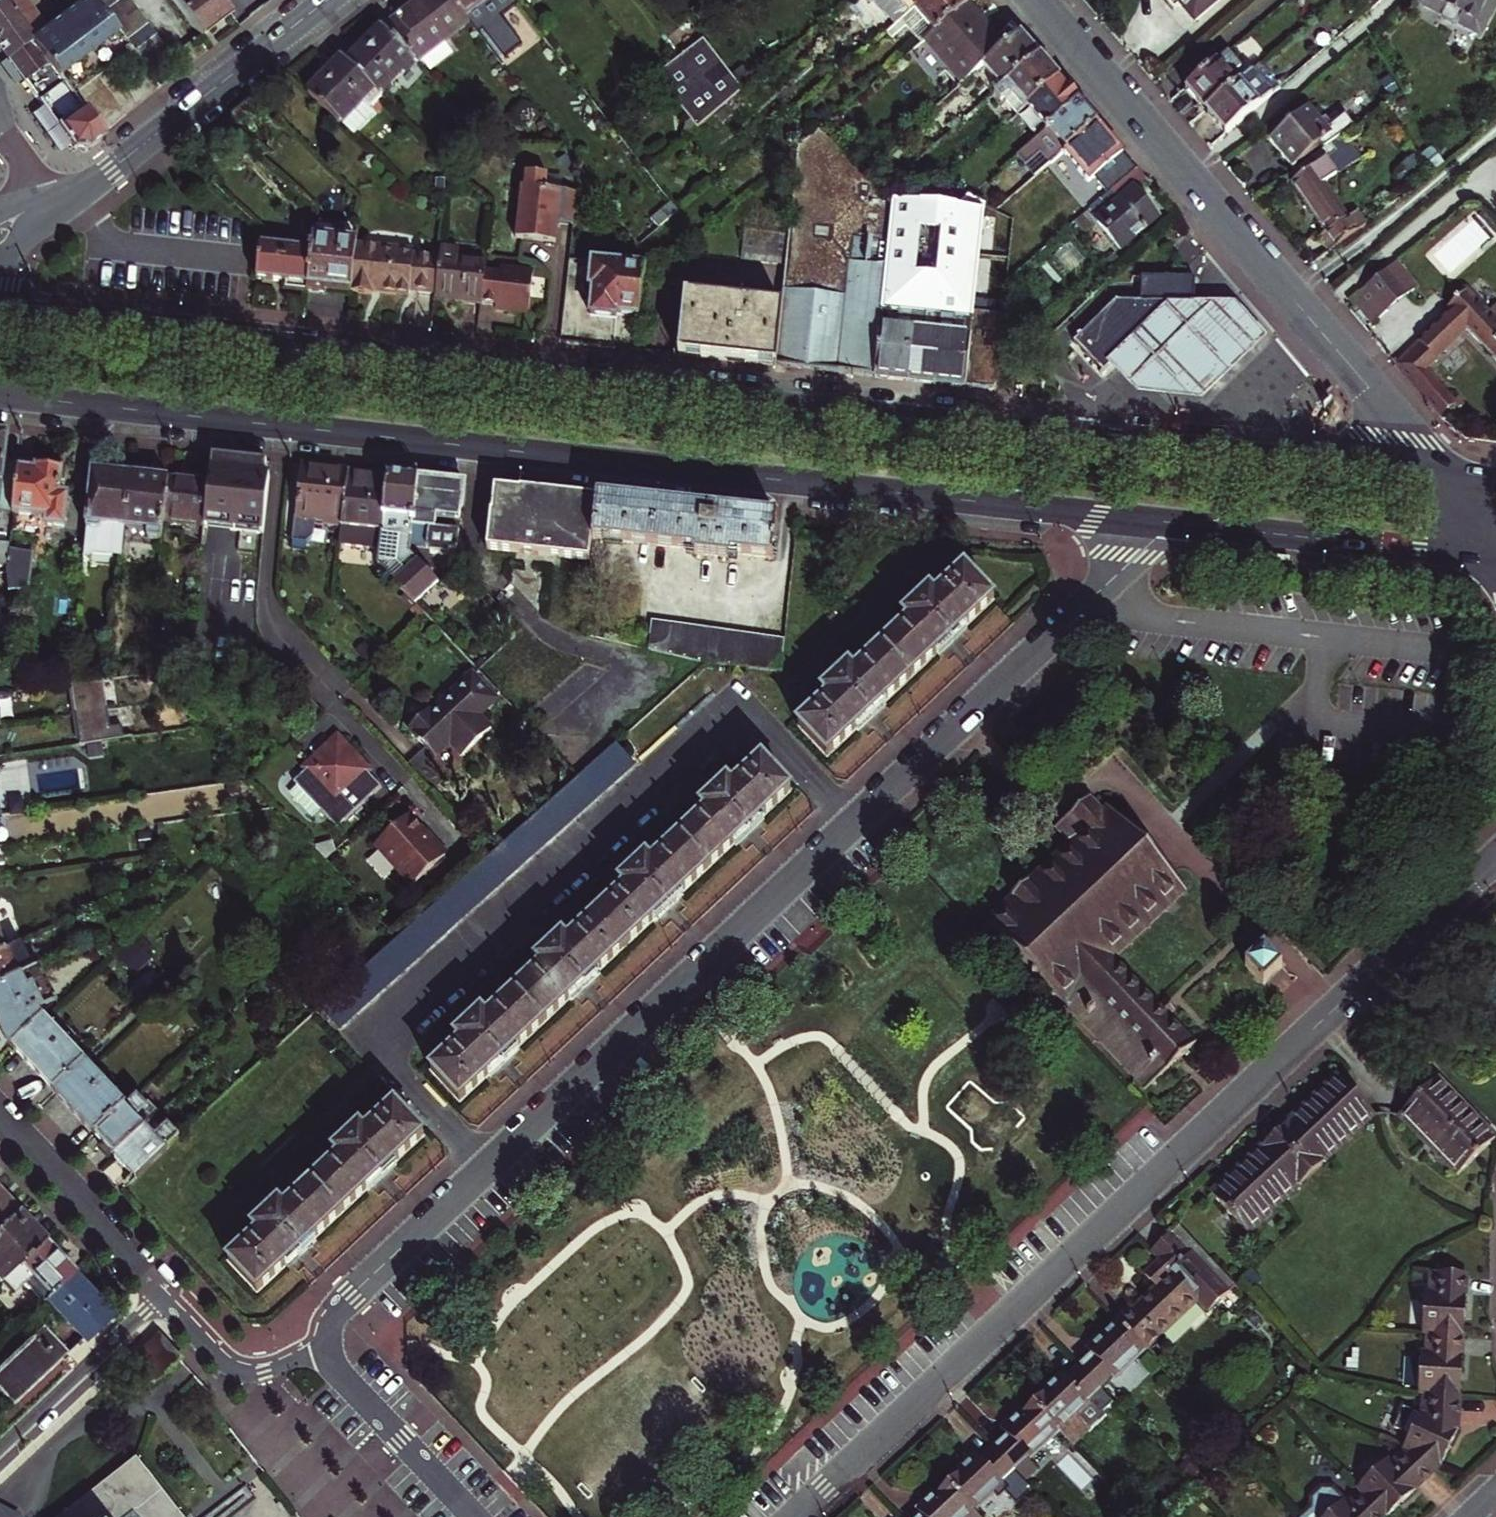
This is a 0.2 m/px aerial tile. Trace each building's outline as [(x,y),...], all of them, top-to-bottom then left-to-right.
[(31,39),(45,28),(48,26),(28,0),(3,0),(0,2),(0,48),(6,57),(31,39)] [(31,39),(47,63),(57,77),(72,97),(112,67),(105,58),(118,49),(126,48),(125,47),(118,37),(110,27),(103,18),(95,8),(89,0),(82,0),(54,21),(48,26),(45,28),(31,39)] [(103,18),(125,1),(125,0),(105,0),(95,8),(103,18)] [(202,38),(229,17),(215,0),(171,0),(202,38)] [(466,26),(445,0),(420,0),(415,4),(417,7),(399,20),(395,19),(383,28),(415,60),(418,63),(466,26)] [(517,0),(445,0),(466,26),(478,41),(487,34),(509,62),(527,47),(506,19),(522,6),(517,0)] [(895,28),(901,23),(915,11),(928,0),(871,0),(895,28)] [(964,0),(928,0),(915,11),(935,33),(968,5),(964,0)] [(1217,0),(1175,0),(1193,21),(1217,0)] [(1412,2),(1436,15),(1437,13),(1418,2),(1419,0),(1413,0),(1412,2)] [(1473,32),(1490,0),(1419,0),(1418,2),(1437,13),(1436,15),(1438,18),(1447,23),(1451,23),(1452,21),(1473,32)] [(1473,32),(1452,21),(1451,23),(1474,35),(1493,0),(1490,0),(1473,32)] [(103,18),(110,27),(133,10),(125,1),(103,18)] [(964,86),(984,68),(1007,49),(968,5),(935,33),(924,42),(964,86)] [(110,27),(118,37),(141,20),(133,10),(110,27)] [(935,33),(915,11),(901,23),(920,46),(924,42),(935,33)] [(118,37),(125,47),(148,30),(141,20),(118,37)] [(415,60),(383,28),(348,64),(380,95),(415,60)] [(130,53),(133,57),(156,39),(148,30),(125,47),(126,48),(130,53)] [(1003,91),(1041,59),(1021,37),(1007,49),(984,68),(1003,91)] [(47,63),(31,39),(6,57),(23,81),(47,63)] [(133,57),(140,67),(163,49),(156,39),(133,57)] [(703,43),(684,58),(676,64),(702,97),(729,75),(703,43)] [(105,58),(112,67),(130,53),(126,48),(118,49),(105,58)] [(368,108),(380,95),(348,64),(343,59),(309,94),(359,144),(381,121),(368,108)] [(1022,114),(1060,82),(1041,59),(1003,91),(996,98),(1002,105),(1010,99),(1022,114)] [(1237,84),(1217,61),(1186,88),(1206,111),(1237,84)] [(57,77),(47,63),(23,81),(71,147),(86,149),(102,136),(72,97),(57,77)] [(1225,134),(1278,89),(1258,66),(1237,84),(1206,111),(1225,134)] [(1079,104),(1060,82),(1022,114),(1015,120),(1034,142),(1036,140),(1049,129),(1079,104)] [(1079,104),(1049,129),(1067,151),(1097,125),(1079,104)] [(1352,125),(1343,114),(1325,129),(1306,107),(1269,140),(1291,166),(1319,142),(1323,147),(1352,125)] [(1087,185),(1123,155),(1097,125),(1067,151),(1062,155),(1087,185)] [(1062,155),(1067,151),(1049,129),(1036,140),(1045,150),(1055,162),(1062,155)] [(790,236),(787,264),(783,306),(776,367),(875,378),(894,202),(884,194),(863,172),(820,131),(800,149),(790,236)] [(1034,142),(1018,155),(1027,166),(1045,150),(1036,140),(1034,142)] [(1324,178),(1308,159),(1287,176),(1291,180),(1286,184),(1326,231),(1319,236),(1329,248),(1357,224),(1347,212),(1340,218),(1313,187),(1324,178)] [(1106,197),(1137,172),(1127,160),(1097,185),(1106,197)] [(572,225),(575,193),(545,190),(547,175),(525,172),(523,187),(520,187),(514,238),(555,242),(557,224),(572,225)] [(1137,193),(1147,184),(1137,172),(1106,197),(1088,212),(1118,248),(1156,216),(1137,193)] [(916,205),(894,202),(875,378),(995,391),(1003,315),(973,312),(985,206),(969,198),(955,209),(916,205)] [(664,225),(683,208),(676,199),(656,215),(664,225)] [(742,259),(755,261),(772,262),(787,264),(790,236),(775,234),(758,232),(745,231),(742,259)] [(313,237),(312,246),(308,287),(350,292),(356,242),(313,237)] [(416,248),(356,242),(350,292),(374,294),(374,291),(411,295),(411,291),(436,293),(440,256),(415,253),(416,248)] [(281,247),(260,245),(256,280),(287,283),(286,289),(307,291),(308,287),(312,246),(282,243),(281,247)] [(435,299),(480,304),(483,271),(484,263),(459,260),(460,251),(441,249),(440,256),(436,293),(435,299)] [(1416,286),(1394,260),(1351,296),(1374,323),(1416,286)] [(616,315),(639,317),(643,283),(645,267),(593,262),(590,288),(594,288),(590,317),(616,319),(616,315)] [(483,271),(480,304),(495,306),(494,310),(527,313),(531,272),(499,268),(498,273),(483,271)] [(1174,301),(1195,302),(1196,276),(1142,275),(1142,303),(1117,301),(1075,342),(1104,371),(1102,373),(1105,376),(1107,373),(1106,371),(1112,366),(1171,305),(1173,307),(1176,304),(1173,302),(1174,301)] [(776,367),(783,306),(685,296),(678,357),(776,367)] [(1438,415),(1449,405),(1420,372),(1464,334),(1495,372),(1495,314),(1489,320),(1469,296),(1450,311),(1454,315),(1395,365),(1438,415)] [(1171,305),(1112,366),(1138,393),(1202,400),(1250,353),(1267,337),(1236,302),(1216,302),(1195,302),(1174,301),(1173,302),(1176,304),(1173,307),(1171,305)] [(12,511),(17,470),(17,467),(4,465),(7,436),(0,435),(0,510),(12,511)] [(347,472),(302,467),(297,516),(294,516),(291,550),(302,552),(304,537),(311,532),(313,519),(327,520),(326,525),(342,526),(347,472)] [(12,511),(12,514),(45,518),(45,525),(63,527),(66,495),(57,494),(60,470),(35,468),(34,472),(17,470),(12,511)] [(384,476),(347,472),(342,526),(340,546),(377,551),(377,549),(384,476)] [(124,523),(129,477),(92,473),(86,532),(97,533),(98,521),(124,523)] [(209,485),(204,530),(261,535),(266,479),(210,474),(209,485)] [(417,480),(384,476),(377,549),(411,553),(409,550),(409,545),(417,480)] [(164,525),(168,481),(129,477),(124,523),(150,526),(148,539),(162,541),(164,525)] [(467,485),(417,480),(409,545),(435,548),(434,559),(448,560),(460,549),(461,543),(461,535),(444,533),(445,522),(463,524),(467,485)] [(204,530),(209,485),(168,481),(164,525),(204,530)] [(595,499),(491,488),(485,546),(589,559),(591,540),(595,499)] [(595,499),(591,540),(695,551),(694,556),(730,560),(730,555),(772,559),(777,518),(595,499)] [(86,532),(84,546),(121,550),(124,523),(98,521),(97,533),(86,532)] [(411,553),(377,549),(377,551),(375,566),(412,605),(437,582),(411,553)] [(8,552),(6,574),(9,594),(28,591),(33,554),(8,552)] [(825,696),(797,724),(828,758),(994,601),(964,568),(934,595),(929,590),(901,615),(906,621),(852,671),(847,666),(820,691),(825,696)] [(650,621),(646,650),(704,664),(780,673),(783,640),(650,621)] [(423,713),(406,729),(421,745),(432,757),(446,743),(458,755),(485,729),(474,717),(492,700),(468,675),(426,716),(423,713)] [(69,687),(73,717),(89,715),(90,718),(103,716),(98,683),(81,685),(69,687)] [(89,715),(73,717),(77,747),(107,743),(103,716),(90,718),(89,715)] [(335,741),(367,774),(371,771),(335,732),(299,766),(303,771),(312,763),(321,760),(320,755),(335,741)] [(312,763),(303,771),(292,781),(335,828),(379,787),(367,774),(335,741),(320,755),(321,760),(312,763)] [(318,1010),(336,1031),(632,765),(614,744),(577,778),(487,858),(399,937),(318,1010)] [(421,745),(400,766),(411,777),(426,794),(436,784),(438,782),(439,780),(440,778),(441,777),(441,774),(442,772),(441,770),(441,768),(440,766),(439,764),(438,762),(437,761),(435,759),(432,757),(421,745)] [(461,1103),(790,792),(759,759),(730,787),(724,781),(698,806),(703,811),(649,862),(643,857),(617,881),(623,887),(568,938),(563,932),(536,958),(541,963),(487,1014),(482,1009),(456,1033),(461,1039),(430,1069),(461,1103)] [(1070,841),(987,919),(1147,1085),(1194,1043),(1168,1013),(1176,1008),(1167,998),(1160,1005),(1116,956),(1187,889),(1109,805),(1104,808),(1091,794),(1057,826),(1070,841)] [(376,845),(413,884),(445,854),(426,834),(408,814),(376,845)] [(428,832),(426,834),(445,854),(448,852),(428,832)] [(0,930),(0,956),(10,951),(0,930)] [(20,980),(15,969),(29,963),(21,945),(10,951),(0,956),(0,990),(20,980)] [(1280,969),(1263,950),(1244,967),(1261,986),(1280,969)] [(26,977),(20,980),(0,990),(0,1030),(7,1044),(12,1050),(45,1019),(26,977)] [(52,1012),(45,1019),(12,1050),(54,1093),(94,1055),(52,1012)] [(94,1055),(54,1093),(95,1137),(132,1102),(135,1099),(94,1055)] [(1373,1116),(1336,1076),(1210,1196),(1246,1235),(1373,1116)] [(1494,1139),(1437,1079),(1399,1115),(1455,1176),(1494,1139)] [(132,1102),(95,1137),(114,1157),(154,1119),(143,1107),(140,1111),(132,1102)] [(224,1261),(257,1294),(424,1137),(392,1104),(363,1131),(358,1126),(331,1152),(336,1157),(282,1208),(276,1202),(249,1227),(255,1233),(224,1261)] [(154,1119),(114,1157),(134,1179),(177,1138),(167,1127),(164,1129),(154,1119)] [(0,1196),(0,1226),(15,1212),(0,1196)] [(42,1242),(15,1212),(0,1226),(0,1282),(2,1279),(42,1242)] [(1171,1233),(1151,1252),(1160,1262),(1197,1300),(1211,1314),(1230,1296),(1171,1233)] [(23,1285),(40,1302),(69,1275),(71,1273),(42,1242),(2,1279),(15,1293),(23,1285)] [(1143,1349),(1144,1350),(1197,1300),(1160,1262),(1147,1274),(1158,1286),(1134,1309),(1130,1306),(1115,1320),(1118,1323),(1143,1349)] [(1425,1294),(1425,1333),(1432,1333),(1468,1334),(1467,1273),(1434,1273),(1430,1277),(1430,1294),(1425,1294)] [(37,1305),(51,1321),(0,1369),(0,1416),(107,1316),(69,1275),(40,1302),(38,1304),(37,1305)] [(1078,1368),(1099,1390),(1143,1349),(1118,1323),(1086,1352),(1091,1356),(1078,1368)] [(1424,1355),(1424,1394),(1430,1394),(1469,1394),(1468,1334),(1432,1333),(1432,1356),(1424,1355)] [(181,1361),(159,1338),(127,1368),(149,1390),(181,1361)] [(1030,1405),(1055,1431),(1072,1448),(1105,1417),(1102,1414),(1112,1404),(1099,1390),(1078,1368),(1066,1380),(1062,1375),(1030,1405)] [(1399,1449),(1403,1450),(1437,1467),(1469,1426),(1469,1394),(1430,1394),(1421,1413),(1416,1411),(1399,1449)] [(1005,1436),(993,1448),(1014,1470),(1024,1481),(1036,1470),(1026,1458),(1055,1431),(1030,1405),(1001,1432),(1005,1436)] [(993,1448),(980,1460),(976,1455),(946,1483),(971,1510),(1014,1470),(993,1448)] [(1355,1487),(1359,1491),(1383,1516),(1384,1516),(1437,1467),(1403,1450),(1388,1464),(1384,1459),(1355,1487)] [(182,1516),(137,1458),(62,1516),(132,1516),(134,1516),(182,1516)] [(921,1516),(920,1516),(978,1516),(971,1510),(946,1483),(916,1511),(921,1516)] [(1359,1491),(1345,1505),(1340,1500),(1338,1502),(1329,1493),(1320,1493),(1312,1500),(1312,1509),(1304,1516),(1383,1516),(1359,1491)] [(0,1501),(0,1516),(15,1516),(0,1501)]
